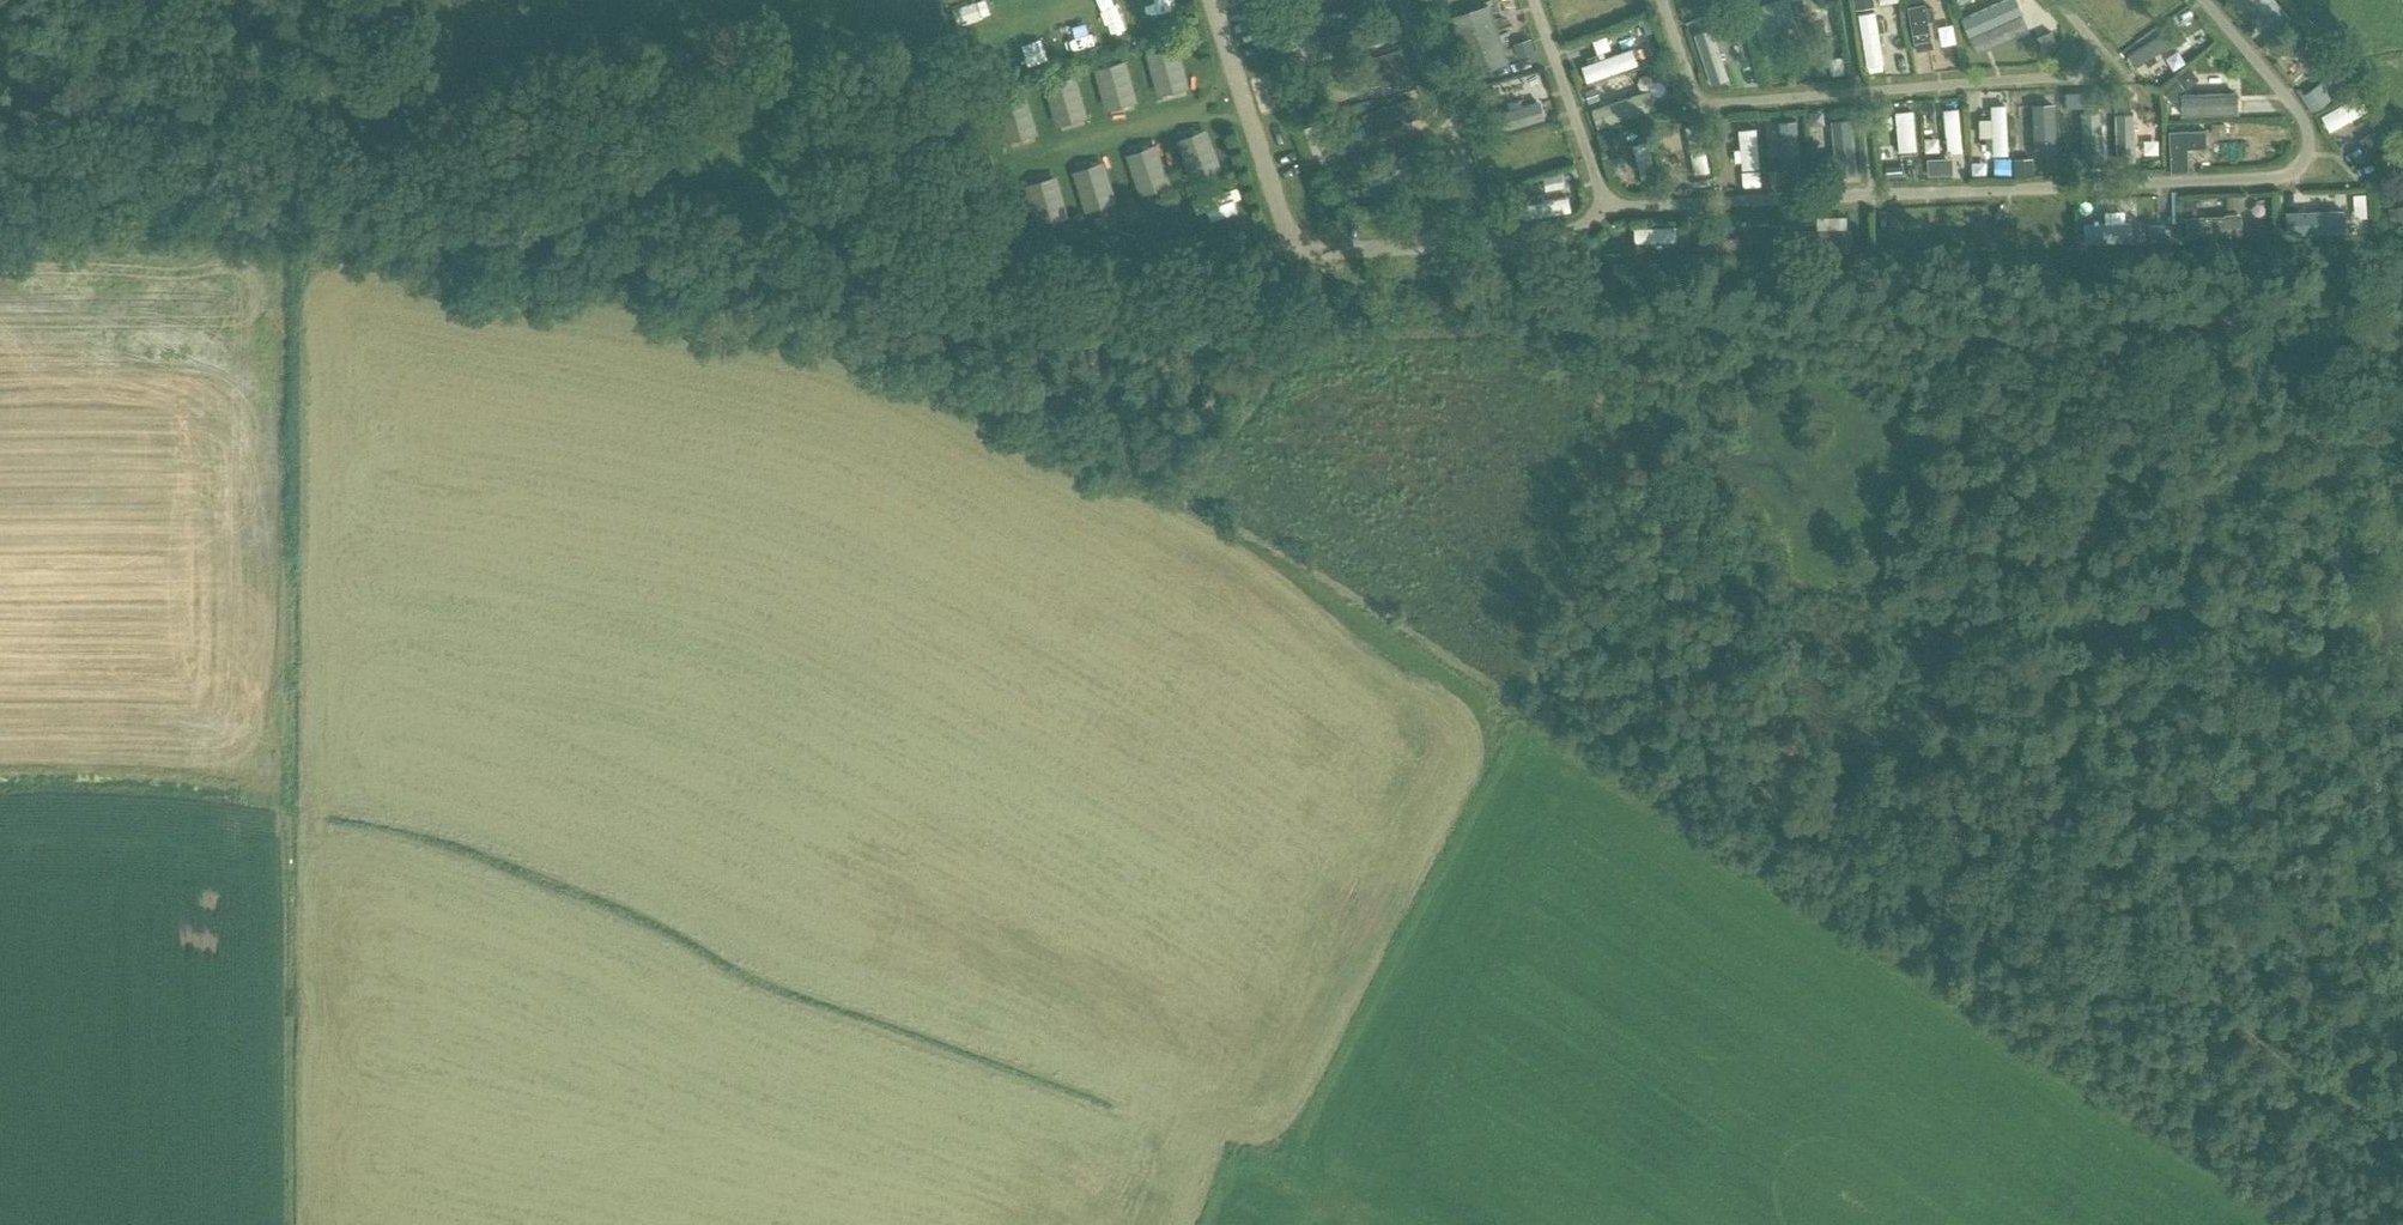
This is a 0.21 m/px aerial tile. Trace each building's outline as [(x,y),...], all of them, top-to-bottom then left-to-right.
[(1792,14),(1788,0),(1777,0),(1750,8),(1766,57),(1783,52),(1774,20),(1792,14)] [(1880,1),(1883,17),(1900,14),(1898,0),(1889,0),(1880,1)] [(2172,5),(2169,0),(2149,0),(2148,1),(2155,14),(2172,5)] [(2285,14),(2273,0),(2249,0),(2271,26),(2285,14)] [(1928,3),(1904,7),(1913,50),(1935,47),(1928,3)] [(1490,4),(1451,16),(1469,76),(1510,62),(1490,4)] [(1685,27),(1707,19),(1702,5),(1681,13),(1685,27)] [(1878,10),(1856,14),(1868,71),(1887,68),(1878,10)] [(2052,11),(2020,29),(2029,46),(2062,27),(2052,11)] [(2314,81),(2300,87),(2308,105),(2328,96),(2327,92),(2338,87),(2314,34),(2290,44),(2283,27),(2265,35),(2276,61),(2289,55),(2295,69),(2306,64),(2314,81)] [(1639,65),(1632,47),(1581,66),(1587,83),(1639,65)] [(1401,48),(1337,68),(1343,89),(1368,81),(1370,87),(1382,83),(1385,92),(1413,83),(1401,48)] [(1757,65),(1714,67),(1714,83),(1758,82),(1757,65)] [(2064,86),(2063,143),(2088,143),(2088,86),(2064,86)] [(1960,103),(1958,88),(1940,90),(1942,106),(1960,103)] [(2239,93),(2183,92),(2183,117),(2239,116),(2239,93)] [(2322,126),(2360,108),(2352,92),(2315,109),(2322,126)] [(1543,116),(1535,94),(1487,113),(1496,135),(1543,116)] [(1647,112),(1641,94),(1596,110),(1603,126),(1647,112)] [(1414,95),(1363,111),(1371,133),(1420,117),(1414,95)] [(2057,102),(2035,102),(2036,156),(2057,156),(2057,102)] [(2008,104),(1991,104),(1992,155),(2009,156),(2008,104)] [(1650,106),(1649,125),(1678,126),(1679,107),(1650,106)] [(1919,164),(1914,111),(1896,112),(1901,166),(1919,164)] [(1964,158),(1962,115),(1945,115),(1947,160),(1964,158)] [(2136,118),(2119,118),(2121,157),(2137,155),(2136,118)] [(1703,126),(1685,129),(1692,176),(1709,174),(1703,126)] [(1760,127),(1736,128),(1738,187),(1762,185),(1760,127)] [(2205,129),(2168,131),(2170,173),(2188,172),(2186,148),(2206,148),(2205,129)] [(1649,139),(1631,143),(1642,188),(1658,182),(1649,139)] [(2344,199),(2351,225),(2370,220),(2363,195),(2344,199)] [(1899,209),(1876,209),(1876,231),(1900,231),(1899,209)] [(2242,217),(2187,216),(2187,237),(2242,237),(2242,217)] [(2127,240),(2127,222),(2091,222),(2091,240),(2127,240)] [(1666,243),(1621,243),(1622,262),(1666,260),(1666,243)]
